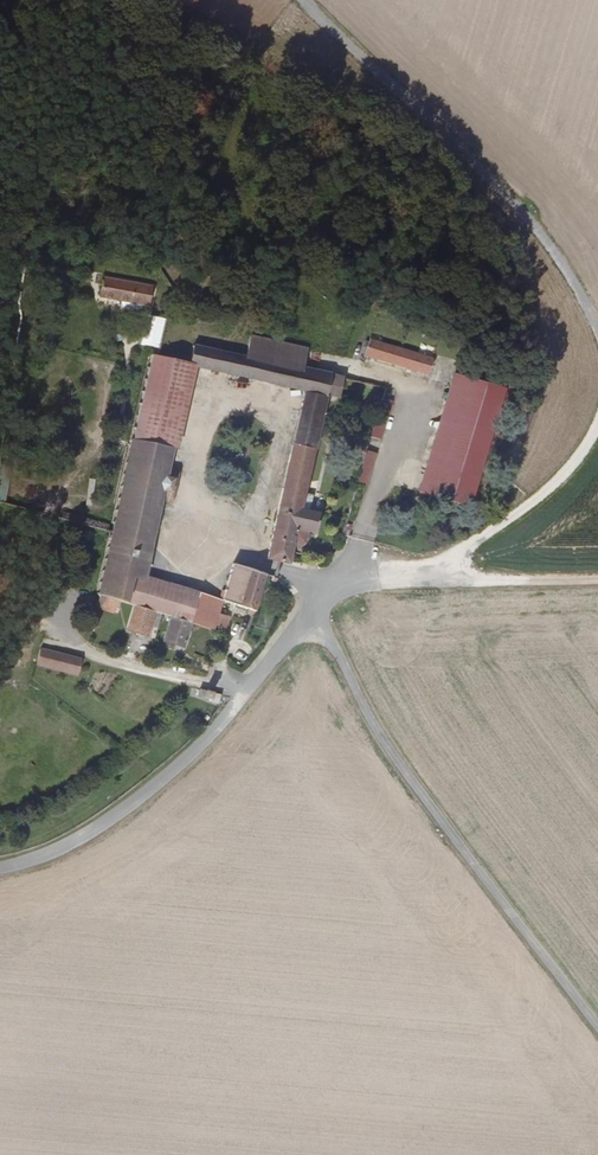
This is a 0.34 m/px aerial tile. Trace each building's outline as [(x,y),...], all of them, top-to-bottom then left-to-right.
[(154,272),(105,261),(102,282),(150,292),(154,272)] [(192,354),(197,355),(267,372),(276,329),(248,323),(248,325),(250,326),(247,339),(244,345),(194,332),(193,335),(194,335),(191,351),(192,354)] [(366,326),(361,346),(420,365),(427,347),(366,326)] [(267,372),(301,381),(322,386),(333,387),(338,365),(300,358),(304,337),(276,329),(267,372)] [(189,350),(158,343),(159,341),(154,341),(135,430),(170,438),(189,353),(189,350)] [(170,438),(174,439),(178,439),(197,355),(192,354),(189,353),(170,438)] [(494,378),(447,364),(412,487),(460,501),(494,378)] [(297,400),(318,405),(322,386),(301,381),(297,400)] [(385,392),(377,389),(362,444),(370,446),(385,392)] [(290,436),(311,439),(318,405),(297,400),(290,436)] [(170,438),(135,430),(113,530),(152,540),(162,494),(162,490),(164,477),(168,464),(169,460),(174,439),(170,438)] [(295,511),(297,502),(311,439),(290,436),(274,505),(295,511)] [(370,446),(362,444),(353,475),(362,478),(370,446)] [(168,464),(164,477),(162,490),(173,491),(178,467),(168,464)] [(285,560),(287,548),(288,542),(295,542),(301,539),(302,527),(311,528),(315,506),(297,502),(295,511),(274,505),(264,555),(285,560)] [(152,540),(113,530),(112,536),(110,543),(103,579),(101,591),(119,597),(135,602),(154,609),(162,611),(171,615),(188,620),(191,609),(193,609),(196,595),(142,576),(152,540)] [(105,534),(103,541),(110,543),(112,536),(105,534)] [(231,559),(221,598),(245,606),(245,611),(250,612),(263,570),(231,559)] [(90,588),(101,591),(103,579),(93,576),(90,588)] [(193,609),(190,621),(211,628),(216,611),(221,598),(199,590),(196,595),(193,609)] [(98,603),(116,610),(119,597),(101,591),(98,603)] [(127,628),(148,634),(154,609),(135,602),(127,628)] [(223,632),(228,614),(216,611),(211,628),(223,632)] [(188,620),(171,615),(163,639),(182,645),(190,621),(188,620)] [(80,674),(81,664),(83,658),(43,647),(38,663),(80,674)] [(197,690),(195,697),(206,700),(206,702),(216,705),(218,696),(197,690)]
